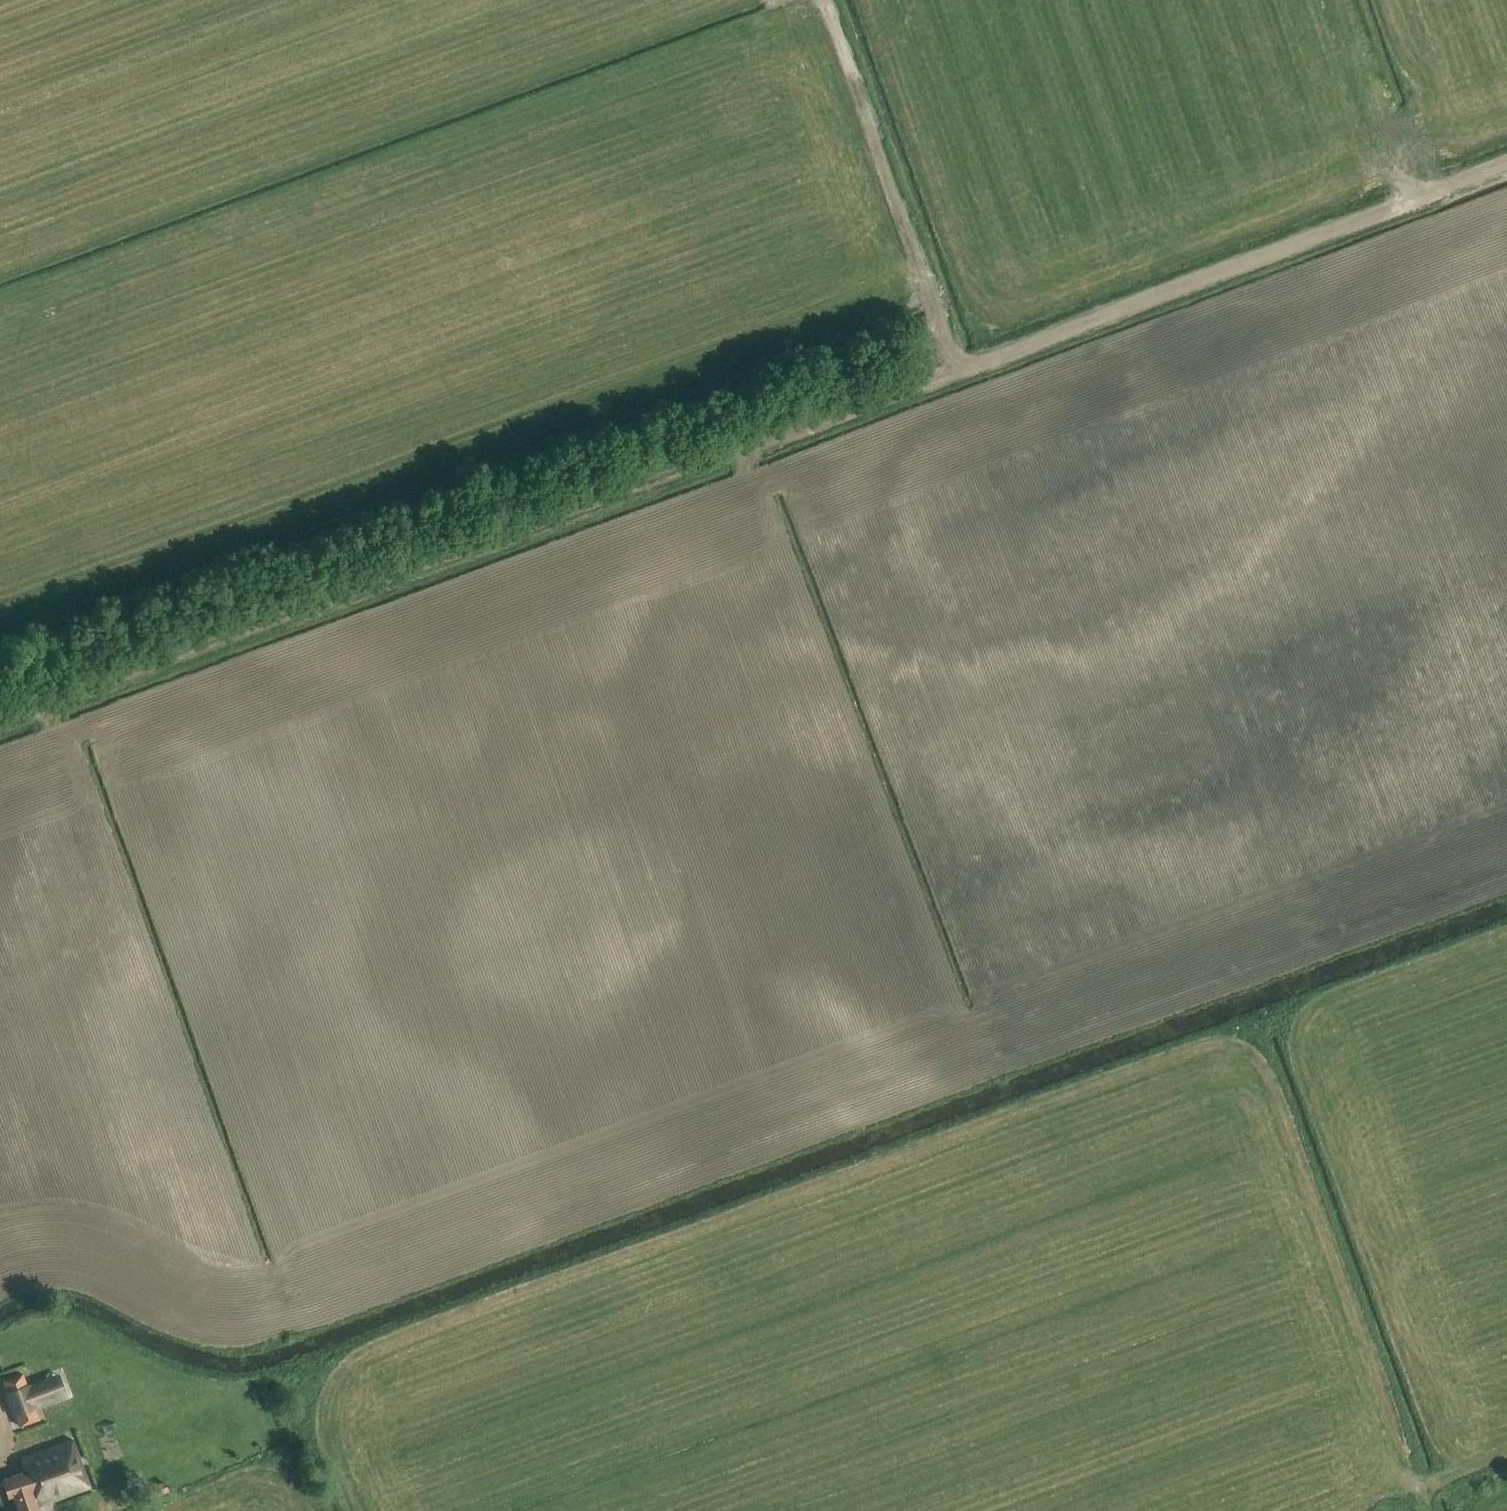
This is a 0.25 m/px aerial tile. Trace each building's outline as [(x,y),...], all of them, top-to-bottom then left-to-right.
[(73,1442),(22,1460),(27,1473),(2,1482),(8,1499),(12,1497),(17,1510),(31,1510),(39,1508),(38,1506),(89,1488),(73,1442)] [(165,1482),(147,1489),(151,1499),(169,1491),(165,1482)]
